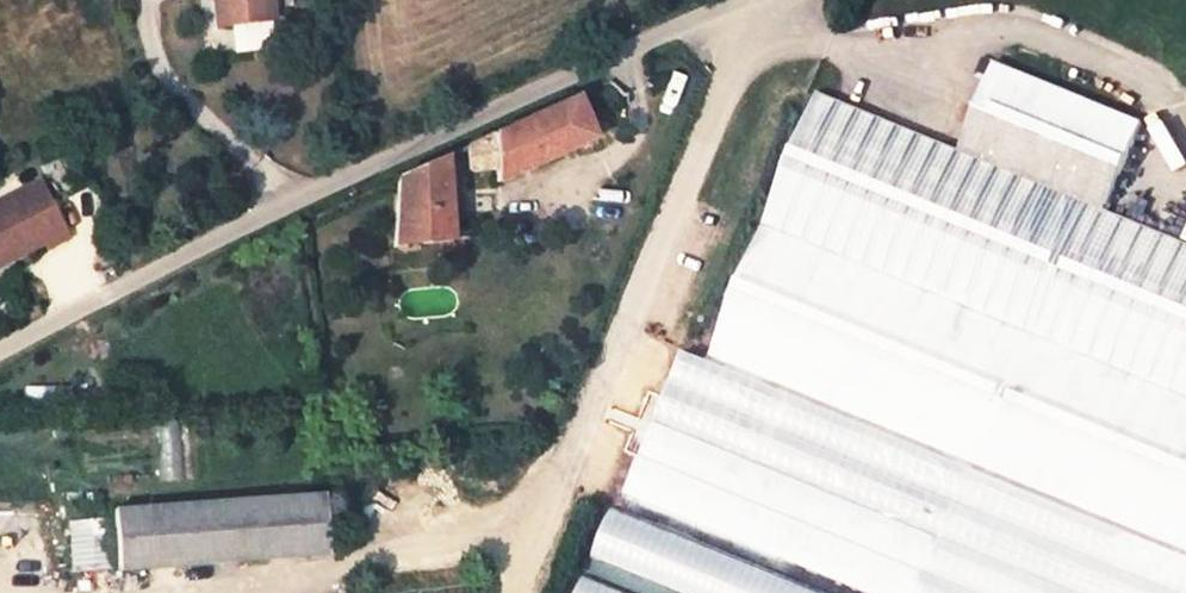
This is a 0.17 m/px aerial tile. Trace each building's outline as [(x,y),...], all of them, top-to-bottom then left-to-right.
[(209,17),(268,8),(267,0),(206,0),(209,17)] [(995,88),(1141,149),(1152,126),(1004,64),(995,88)] [(496,186),(592,142),(575,95),(498,130),(464,145),(463,171),(493,172),(496,186)] [(396,249),(444,244),(444,154),(392,178),(396,249)] [(14,246),(46,231),(51,243),(74,231),(49,176),(0,198),(0,239),(8,235),(14,246)] [(0,239),(0,252),(14,246),(8,235),(0,239)] [(322,495),(113,510),(119,577),(328,561),(322,495)] [(586,564),(668,592),(833,592),(604,512),(586,564)] [(67,533),(69,569),(101,567),(99,532),(67,533)] [(575,581),(570,592),(609,592),(575,581)]
